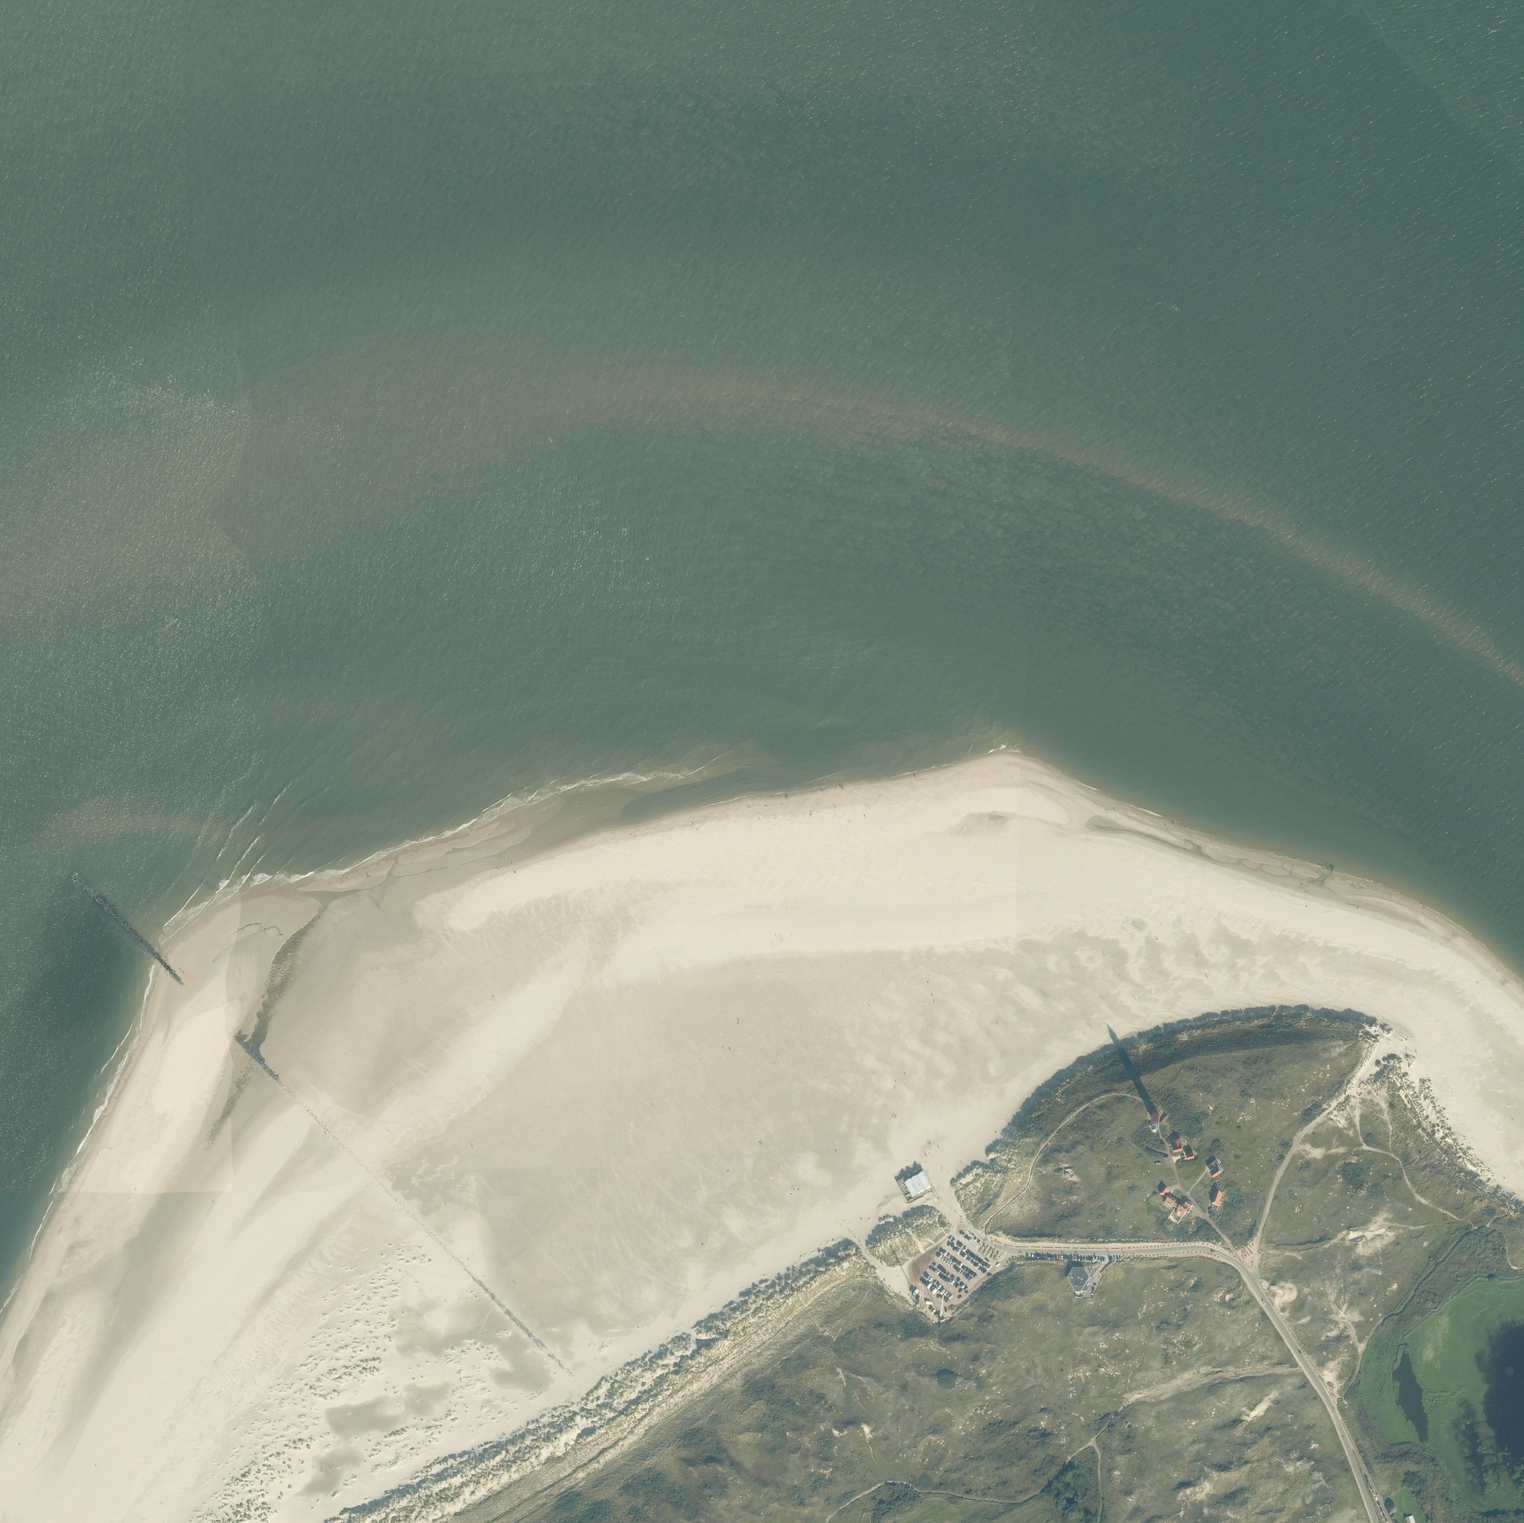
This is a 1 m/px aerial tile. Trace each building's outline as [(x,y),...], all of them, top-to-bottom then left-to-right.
[(1154,1120),(1156,1120),(1158,1120),(1159,1119),(1160,1117),(1160,1115),(1159,1113),(1158,1112),(1156,1111),(1153,1112),(1152,1113),(1151,1115),(1151,1117),(1152,1119),(1154,1120)] [(1175,1143),(1173,1144),(1175,1151),(1183,1148),(1180,1137),(1174,1139),(1175,1143)] [(1193,1150),(1186,1152),(1188,1158),(1195,1157),(1193,1150)] [(1214,1167),(1210,1170),(1214,1176),(1222,1170),(1215,1160),(1211,1163),(1214,1167)] [(924,1175),(904,1185),(912,1198),(922,1193),(931,1188),(924,1175)] [(1164,1188),(1160,1194),(1165,1198),(1166,1197),(1167,1195),(1170,1192),(1164,1188)] [(1217,1193),(1212,1204),(1218,1206),(1222,1195),(1217,1193)] [(1173,1207),(1176,1208),(1179,1204),(1176,1202),(1177,1201),(1170,1196),(1170,1197),(1167,1195),(1166,1197),(1168,1199),(1165,1203),(1172,1208),(1173,1207)] [(1179,1204),(1176,1208),(1178,1210),(1177,1211),(1177,1212),(1176,1214),(1182,1218),(1183,1216),(1184,1216),(1187,1212),(1189,1213),(1191,1211),(1190,1210),(1193,1205),(1188,1201),(1184,1206),(1182,1205),(1181,1206),(1179,1204)] [(1073,1269),(1068,1278),(1073,1288),(1074,1288),(1074,1291),(1076,1293),(1081,1293),(1082,1292),(1087,1292),(1089,1289),(1087,1285),(1088,1285),(1089,1283),(1088,1282),(1087,1282),(1089,1279),(1087,1275),(1084,1269),(1073,1269)]
